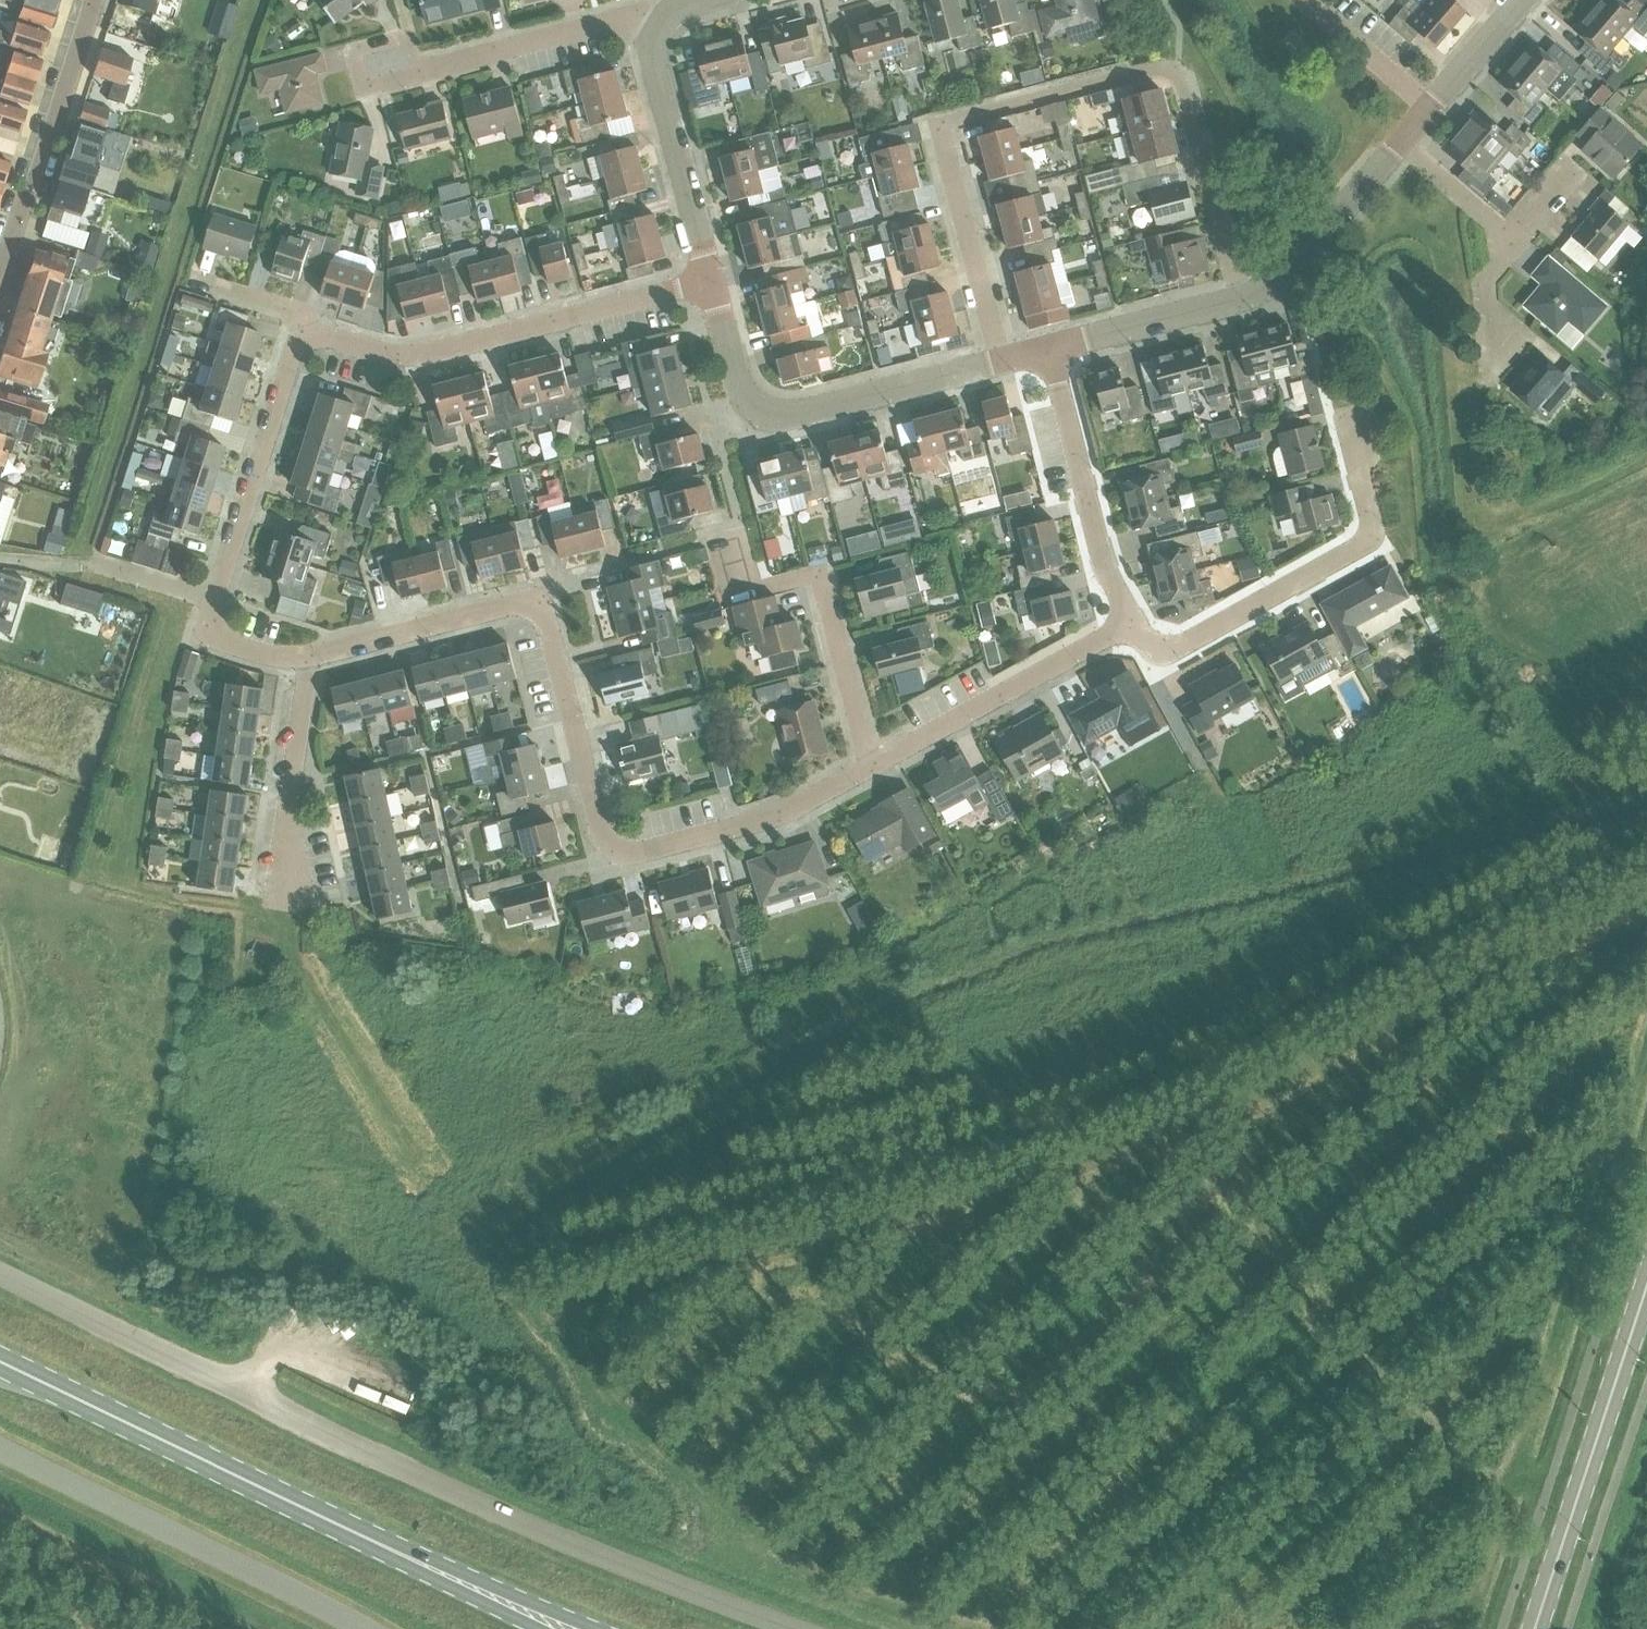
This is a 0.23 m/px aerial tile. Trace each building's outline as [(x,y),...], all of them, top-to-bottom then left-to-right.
[(48,0),(3,0),(20,5),(16,17),(50,28),(57,3),(48,0)] [(155,16),(160,0),(118,0),(117,4),(155,16)] [(214,16),(235,23),(240,7),(220,0),(219,0),(214,16)] [(379,0),(320,0),(336,23),(365,3),(368,7),(379,0)] [(502,5),(500,0),(422,0),(428,22),(486,7),(487,9),(502,5)] [(982,45),(974,16),(962,19),(957,0),(933,0),(928,1),(939,43),(957,38),(961,51),(982,45)] [(989,18),(991,28),(1010,24),(1014,37),(1035,31),(1027,2),(1014,5),(1013,0),(984,0),(989,18)] [(1100,23),(1094,0),(1057,0),(1059,7),(1041,12),(1048,37),(1100,23)] [(1390,25),(1411,44),(1420,34),(1437,48),(1452,30),(1424,6),(1418,0),(1411,0),(1405,8),(1390,25)] [(1424,6),(1452,30),(1468,12),(1455,0),(1429,0),(1424,6)] [(1592,11),(1623,38),(1633,26),(1645,36),(1646,36),(1646,0),(1632,0),(1627,6),(1619,0),(1601,0),(1592,11)] [(1592,11),(1575,30),(1593,46),(1584,56),(1606,75),(1614,66),(1620,71),(1628,62),(1622,56),(1613,49),(1623,38),(1592,11)] [(899,13),(873,20),(884,58),(896,55),(898,62),(902,61),(905,71),(926,66),(918,35),(905,39),(899,13)] [(772,22),(774,28),(760,31),(772,76),(785,72),(783,65),(805,59),(807,69),(833,62),(824,28),(808,32),(805,19),(780,26),(778,20),(772,22)] [(884,58),(873,20),(848,26),(855,52),(842,55),(850,86),(871,80),(869,70),(873,69),(871,62),(884,58)] [(0,31),(0,44),(40,57),(48,32),(15,22),(11,35),(0,31)] [(272,36),(266,42),(277,52),(283,46),(272,36)] [(743,36),(720,42),(730,81),(753,75),(757,93),(770,89),(760,51),(748,55),(743,36)] [(1040,43),(1044,58),(1055,55),(1051,40),(1040,43)] [(730,81),(720,42),(697,48),(702,67),(689,70),(699,108),(723,101),(719,84),(730,81)] [(1533,43),(1516,63),(1548,89),(1560,100),(1576,82),(1571,78),(1575,75),(1581,67),(1560,48),(1551,58),(1533,43)] [(133,58),(102,48),(93,75),(114,82),(108,100),(119,103),(124,104),(130,85),(125,83),(133,58)] [(35,83),(42,62),(12,52),(0,49),(0,50),(0,73),(35,83)] [(985,64),(982,50),(971,53),(975,67),(985,64)] [(316,73),(327,71),(323,54),(257,71),(263,93),(282,88),(288,112),(324,103),(316,73)] [(583,91),(586,103),(623,94),(617,70),(596,76),(593,63),(564,71),(570,95),(583,91)] [(1516,63),(1499,82),(1517,98),(1509,108),(1531,126),(1546,108),(1538,101),(1548,89),(1516,63)] [(1029,84),(1048,79),(1045,65),(1025,70),(1029,84)] [(1607,82),(1617,90),(1626,80),(1616,71),(1607,82)] [(0,73),(0,84),(2,85),(0,90),(0,96),(28,105),(35,83),(0,73)] [(928,93),(936,91),(933,77),(925,79),(928,93)] [(1601,108),(1606,102),(1616,91),(1607,84),(1593,100),(1601,108)] [(1124,134),(1171,121),(1162,90),(1128,99),(1125,86),(1091,95),(1094,108),(1124,100),(1128,113),(1119,116),(1124,134)] [(509,138),(524,134),(512,88),(464,100),(474,138),(507,129),(509,138)] [(1616,91),(1606,102),(1612,108),(1623,96),(1617,90),(1616,91)] [(629,117),(623,94),(586,103),(590,116),(576,119),(583,143),(612,135),(609,123),(629,117)] [(543,98),(530,102),(533,114),(546,111),(543,98)] [(407,149),(453,137),(444,101),(429,105),(429,108),(398,116),(407,149)] [(84,103),(79,122),(114,132),(118,116),(109,114),(110,111),(84,103)] [(907,103),(896,106),(899,117),(910,114),(907,103)] [(19,133),(25,112),(0,104),(0,127),(19,133)] [(1601,108),(1578,134),(1588,143),(1582,150),(1615,178),(1640,151),(1617,131),(1622,126),(1601,108)] [(1476,109),(1460,129),(1500,163),(1510,151),(1519,158),(1533,141),(1513,124),(1505,134),(1476,109)] [(986,159),(1021,149),(1016,127),(1020,126),(1017,114),(992,121),(995,133),(980,137),(986,159)] [(730,115),(727,129),(742,132),(745,117),(730,115)] [(241,122),(244,135),(257,132),(254,118),(241,122)] [(1132,164),(1086,176),(1090,194),(1124,185),(1149,179),(1145,162),(1157,159),(1179,153),(1171,121),(1124,134),(1132,164)] [(72,141),(60,180),(89,190),(97,165),(119,172),(130,137),(114,132),(79,122),(72,141)] [(378,198),(385,168),(367,164),(375,129),(342,122),(332,173),(361,179),(358,194),(378,198)] [(1072,122),(1059,126),(1062,139),(1071,137),(1075,136),(1072,122)] [(0,127),(0,151),(12,155),(19,133),(0,127)] [(1460,129),(1443,148),(1472,172),(1463,182),(1484,200),(1498,182),(1489,175),(1500,163),(1460,129)] [(782,165),(777,147),(773,133),(773,131),(728,143),(731,155),(721,158),(727,180),(778,166),(782,165)] [(875,176),(879,175),(915,166),(909,144),(894,148),(890,132),(860,139),(867,165),(861,167),(864,179),(875,176)] [(1071,137),(1062,139),(1065,152),(1075,150),(1071,137)] [(597,157),(589,159),(594,181),(607,177),(643,168),(637,146),(622,150),(619,138),(594,145),(597,157)] [(829,141),(817,144),(821,161),(833,158),(829,141)] [(550,142),(537,145),(540,158),(553,154),(550,142)] [(1024,161),(1021,149),(986,159),(992,181),(1007,177),(1010,189),(1039,181),(1033,159),(1024,161)] [(1558,157),(1550,150),(1546,155),(1554,161),(1558,157)] [(407,152),(398,154),(401,164),(410,161),(407,152)] [(553,157),(542,160),(546,174),(557,171),(553,157)] [(2,185),(9,163),(0,160),(0,184),(2,185)] [(168,161),(165,170),(174,173),(177,164),(168,161)] [(778,166),(727,180),(733,202),(749,198),(752,209),(787,200),(789,199),(786,188),(784,188),(778,166)] [(879,175),(875,176),(878,190),(881,198),(884,211),(886,219),(919,210),(914,189),(920,188),(915,166),(879,175)] [(643,168),(607,177),(613,199),(609,201),(612,212),(637,206),(634,194),(648,190),(643,168)] [(525,174),(528,185),(544,181),(541,169),(525,174)] [(558,190),(568,188),(564,174),(555,177),(558,190)] [(822,174),(814,176),(817,188),(825,186),(822,174)] [(1165,189),(1161,175),(1149,179),(1124,185),(1130,208),(1153,202),(1159,224),(1195,215),(1187,183),(1165,189)] [(89,190),(59,180),(47,220),(60,224),(64,211),(81,216),(89,190)] [(463,181),(441,187),(445,202),(455,200),(475,194),(473,186),(472,182),(464,185),(463,181)] [(1013,201),(998,205),(1004,227),(1039,217),(1048,215),(1039,181),(1010,189),(1013,201)] [(519,192),(522,203),(536,199),(533,188),(519,192)] [(571,201),(568,188),(558,190),(562,204),(571,201)] [(1079,207),(1089,205),(1085,191),(1076,194),(1079,207)] [(147,197),(144,205),(168,213),(170,205),(147,197)] [(1573,237),(1562,250),(1565,253),(1581,266),(1592,253),(1600,260),(1606,265),(1627,241),(1621,235),(1630,224),(1599,197),(1589,209),(1593,213),(1573,237)] [(471,198),(458,202),(460,210),(473,207),(471,198)] [(787,200),(752,209),(744,211),(747,223),(739,225),(745,247),(777,239),(777,237),(796,232),(787,200)] [(402,201),(388,204),(391,215),(405,212),(402,201)] [(811,203),(796,207),(801,225),(816,221),(811,203)] [(1092,218),(1089,205),(1079,207),(1083,221),(1092,218)] [(626,246),(661,236),(655,214),(641,218),(637,206),(612,212),(615,225),(604,228),(610,250),(626,246)] [(851,211),(838,215),(841,227),(854,224),(851,211)] [(368,226),(370,217),(357,213),(354,222),(368,226)] [(247,260),(258,227),(216,214),(205,249),(220,254),(220,251),(247,260)] [(887,221),(883,223),(888,243),(882,245),(886,258),(887,258),(936,245),(930,223),(915,227),(912,215),(887,221)] [(398,237),(411,234),(407,216),(393,219),(398,237)] [(384,221),(370,217),(368,226),(381,230),(384,221)] [(1039,217),(1004,227),(1010,249),(1024,245),(1028,257),(1059,249),(1053,227),(1043,230),(1039,217)] [(327,237),(305,230),(302,240),(285,234),(272,274),(299,282),(306,261),(318,265),(322,253),(327,237)] [(1147,239),(1130,243),(1132,253),(1150,248),(1150,249),(1153,262),(1164,260),(1169,280),(1210,270),(1203,246),(1205,245),(1204,239),(1183,244),(1179,230),(1147,239)] [(92,232),(85,253),(101,258),(108,237),(92,232)] [(777,239),(745,247),(751,269),(764,266),(767,277),(807,267),(803,254),(802,254),(796,232),(777,237),(777,239)] [(550,284),(573,278),(564,243),(551,246),(548,233),(526,239),(536,277),(548,274),(550,284)] [(1101,235),(1104,248),(1113,245),(1110,233),(1101,235)] [(661,236),(626,246),(632,267),(627,269),(630,281),(656,274),(652,262),(667,258),(661,236)] [(502,259),(492,262),(501,297),(523,291),(522,288),(535,285),(525,248),(522,238),(498,244),(502,259)] [(577,258),(586,256),(583,242),(573,245),(577,258)] [(143,244),(135,269),(151,274),(159,250),(143,244)] [(936,245),(887,258),(897,292),(905,290),(930,283),(927,271),(941,267),(936,245)] [(501,297),(492,262),(481,264),(477,247),(450,254),(450,255),(461,296),(477,292),(479,302),(501,297)] [(1031,269),(1016,273),(1022,295),(1068,283),(1066,274),(1059,249),(1028,257),(1031,269)] [(36,253),(18,310),(49,320),(62,278),(69,280),(74,266),(94,272),(99,258),(80,252),(77,251),(75,260),(48,251),(46,256),(36,253)] [(322,253),(318,265),(315,278),(326,281),(322,296),(344,302),(355,268),(359,255),(347,251),(342,251),(338,253),(336,255),(335,257),(322,253)] [(854,267),(863,264),(859,251),(850,254),(854,267)] [(1557,251),(1551,258),(1557,264),(1562,267),(1568,260),(1557,251)] [(355,268),(344,302),(365,309),(367,304),(384,309),(385,272),(376,270),(376,265),(374,261),(370,258),(359,255),(355,268)] [(433,277),(421,280),(430,315),(452,310),(451,306),(463,303),(461,296),(450,255),(429,261),(431,268),(433,277)] [(586,256),(577,258),(580,271),(590,269),(586,256)] [(1585,333),(1608,306),(1562,267),(1557,264),(1551,258),(1550,257),(1534,276),(1544,284),(1526,305),(1558,332),(1569,319),(1585,333)] [(872,259),(871,281),(886,282),(887,259),(872,259)] [(1097,275),(1106,273),(1103,260),(1093,262),(1097,275)] [(389,274),(389,284),(389,314),(389,322),(407,317),(408,321),(430,315),(421,280),(416,264),(405,267),(389,271),(389,274)] [(863,264),(854,267),(857,280),(866,278),(863,264)] [(807,267),(767,277),(770,289),(757,292),(763,314),(795,306),(808,302),(803,281),(810,279),(807,267)] [(1106,273),(1097,275),(1100,289),(1110,286),(1106,273)] [(851,276),(839,280),(843,293),(855,289),(851,276)] [(591,280),(583,282),(586,291),(593,289),(591,280)] [(940,280),(930,283),(897,292),(902,313),(915,310),(918,322),(954,313),(948,291),(944,292),(940,280)] [(1070,282),(1068,283),(1022,295),(1028,317),(1029,317),(1032,329),(1071,319),(1068,306),(1076,304),(1070,282)] [(855,292),(839,296),(842,311),(859,306),(858,302),(855,292)] [(876,293),(876,306),(897,305),(897,293),(876,293)] [(182,296),(180,305),(210,315),(213,306),(182,296)] [(795,306),(763,314),(769,337),(772,336),(775,348),(783,345),(797,342),(826,334),(820,309),(817,300),(808,302),(795,306)] [(220,345),(253,356),(260,333),(245,329),(249,316),(220,307),(213,329),(223,333),(220,345)] [(36,391),(37,386),(42,369),(47,354),(39,352),(49,320),(18,310),(3,357),(2,362),(0,367),(0,380),(36,391)] [(859,311),(846,314),(849,328),(862,324),(859,311)] [(918,323),(905,326),(911,348),(916,347),(919,359),(948,351),(945,339),(959,335),(954,313),(918,323)] [(181,330),(185,317),(175,314),(171,327),(181,330)] [(872,335),(881,332),(877,319),(868,321),(872,335)] [(1289,324),(1264,330),(1274,370),(1289,366),(1292,378),(1315,372),(1307,341),(1294,345),(1289,324)] [(1244,358),(1231,361),(1239,392),(1242,403),(1256,399),(1253,389),(1262,386),(1277,382),(1274,370),(1264,330),(1238,337),(1244,358)] [(884,346),(881,332),(872,335),(875,348),(884,346)] [(631,342),(623,344),(630,373),(635,389),(647,385),(683,375),(675,345),(667,348),(663,333),(631,342)] [(826,334),(797,342),(800,354),(779,359),(785,382),(822,372),(818,360),(832,356),(826,334)] [(169,338),(164,352),(174,354),(178,341),(169,338)] [(253,356),(220,345),(209,342),(206,353),(216,357),(213,367),(246,378),(253,356)] [(1205,346),(1179,352),(1190,392),(1205,388),(1208,400),(1231,394),(1223,363),(1210,367),(1205,346)] [(889,347),(876,350),(881,366),(893,363),(889,347)] [(174,354),(164,352),(160,365),(170,367),(174,354)] [(1190,392),(1179,352),(1154,359),(1159,380),(1147,383),(1155,414),(1178,408),(1175,396),(1190,392)] [(561,353),(536,360),(551,418),(589,408),(581,379),(569,382),(561,353)] [(1542,355),(1512,389),(1537,411),(1546,419),(1576,384),(1567,377),(1564,374),(1542,355)] [(552,424),(551,418),(536,360),(511,366),(518,396),(505,399),(513,428),(532,423),(534,429),(552,424)] [(246,378),(213,367),(201,363),(194,385),(206,389),(239,399),(246,378)] [(1572,365),(1564,374),(1567,377),(1576,384),(1596,402),(1605,392),(1582,372),(1582,373),(1572,365)] [(90,385),(93,371),(80,368),(77,382),(90,385)] [(1094,374),(1101,401),(1092,403),(1095,415),(1104,412),(1105,414),(1120,410),(1124,422),(1147,416),(1139,385),(1126,389),(1120,368),(1094,374)] [(513,428),(505,399),(493,402),(485,373),(460,379),(471,423),(485,419),(489,434),(513,428)] [(692,407),(683,375),(647,385),(635,389),(637,398),(650,395),(656,416),(692,407)] [(471,423),(460,379),(435,386),(442,415),(429,418),(437,447),(460,441),(456,426),(471,423)] [(315,416),(349,427),(353,414),(366,418),(373,396),(346,387),(342,400),(322,393),(315,416)] [(239,399),(206,389),(202,401),(188,397),(181,419),(210,428),(214,416),(232,422),(239,399)] [(163,394),(152,390),(146,408),(158,412),(163,394)] [(0,391),(0,408),(43,421),(48,406),(0,391)] [(1320,392),(1306,396),(1311,416),(1325,413),(1320,392)] [(1034,450),(1025,414),(1013,418),(1008,397),(983,403),(993,440),(1007,436),(1012,456),(1034,450)] [(962,409),(938,415),(948,452),(961,448),(965,461),(987,456),(979,426),(967,429),(962,409)] [(26,423),(26,421),(0,413),(0,477),(12,439),(29,445),(33,434),(39,436),(41,428),(26,423)] [(948,452),(938,415),(914,421),(920,442),(908,445),(915,474),(937,469),(938,476),(953,472),(948,452)] [(81,420),(68,416),(63,430),(76,435),(81,420)] [(172,416),(166,434),(175,437),(181,419),(172,416)] [(315,416),(308,439),(355,454),(358,444),(345,440),(349,427),(315,416)] [(619,440),(655,430),(651,417),(615,426),(619,440)] [(210,428),(181,419),(175,437),(174,441),(187,446),(183,458),(217,469),(224,447),(206,441),(210,428)] [(1238,419),(1210,426),(1214,441),(1242,434),(1238,419)] [(410,435),(420,438),(424,425),(415,421),(410,435)] [(1280,434),(1284,448),(1279,450),(1277,455),(1276,461),(1281,479),(1325,467),(1314,425),(1280,434)] [(665,470),(706,460),(699,434),(673,441),(669,428),(640,436),(647,461),(662,457),(665,470)] [(881,430),(855,436),(866,480),(881,476),(885,491),(908,485),(901,456),(888,459),(881,430)] [(1238,453),(1265,445),(1261,431),(1234,438),(1238,453)] [(866,480),(855,436),(830,443),(837,472),(825,475),(830,496),(832,504),(856,498),(852,483),(866,480)] [(355,454),(308,439),(300,461),(334,472),(339,459),(352,463),(355,454)] [(1171,439),(1158,442),(1161,454),(1174,451),(1171,439)] [(512,441),(499,444),(505,469),(519,466),(512,441)] [(391,443),(387,457),(398,460),(402,447),(391,443)] [(558,446),(544,449),(548,462),(561,458),(558,446)] [(805,450),(781,456),(792,496),(805,492),(807,502),(830,496),(825,475),(823,467),(810,470),(805,450)] [(128,465),(138,468),(142,455),(133,452),(128,465)] [(217,469),(183,458),(165,453),(159,475),(163,476),(177,480),(210,491),(217,469)] [(792,496),(781,456),(758,462),(763,482),(750,485),(758,515),(781,509),(783,517),(796,514),(791,496),(792,496)] [(1128,507),(1168,497),(1165,485),(1176,482),(1170,458),(1141,466),(1144,478),(1122,483),(1128,507)] [(334,472),(300,461),(293,484),(298,486),(294,498),(337,512),(344,489),(330,485),(334,472)] [(374,484),(385,488),(392,466),(380,462),(374,484)] [(138,468),(128,465),(124,478),(133,480),(135,476),(138,468)] [(138,468),(135,476),(161,484),(163,476),(159,475),(138,468)] [(523,474),(510,477),(514,492),(526,489),(525,484),(523,474)] [(672,508),(656,513),(663,538),(681,533),(692,530),(689,518),(715,511),(708,485),(703,486),(700,475),(666,484),(667,486),(669,495),(672,508)] [(177,480),(170,502),(203,513),(210,491),(177,480)] [(120,503),(130,506),(134,492),(124,488),(120,503)] [(453,489),(444,491),(448,507),(457,504),(453,489)] [(1298,535),(1340,523),(1332,494),(1293,505),(1289,490),(1272,495),(1278,517),(1293,513),(1298,535)] [(1030,491),(1004,498),(1007,510),(1033,505),(1030,491)] [(1168,497),(1128,507),(1134,530),(1156,525),(1159,537),(1188,530),(1182,506),(1171,509),(1168,497)] [(598,512),(575,517),(584,552),(607,546),(603,531),(616,528),(608,499),(595,502),(598,512)] [(1250,500),(1235,504),(1238,516),(1253,512),(1250,500)] [(146,542),(153,544),(167,549),(170,540),(177,543),(181,530),(196,535),(203,513),(170,502),(166,514),(155,511),(148,533),(146,542)] [(996,502),(991,506),(993,512),(999,514),(1003,510),(1001,504),(996,502)] [(584,552),(575,517),(572,504),(550,510),(551,513),(538,517),(545,546),(558,543),(562,558),(584,552)] [(364,506),(358,523),(362,524),(373,528),(378,511),(364,506)] [(49,532),(45,548),(61,552),(65,536),(71,511),(58,507),(51,533),(49,532)] [(1227,509),(1207,514),(1209,523),(1229,517),(1227,509)] [(1026,551),(1060,542),(1055,520),(1040,523),(1036,511),(1007,518),(1012,541),(1023,538),(1026,551)] [(516,522),(494,528),(496,538),(505,572),(528,566),(524,552),(537,548),(529,519),(516,522)] [(917,519),(880,529),(886,548),(922,538),(917,519)] [(279,531),(271,553),(310,566),(314,554),(326,558),(333,534),(304,525),(301,538),(279,531)] [(471,534),(458,537),(466,567),(478,563),(482,578),(505,572),(496,538),(494,528),(471,534)] [(1173,551),(1151,557),(1157,580),(1197,570),(1194,558),(1205,555),(1203,547),(1223,541),(1220,528),(1199,533),(1199,531),(1169,539),(1173,551)] [(878,533),(848,540),(852,557),(882,550),(878,533)] [(766,542),(770,559),(783,556),(779,538),(766,542)] [(153,544),(146,542),(138,539),(131,562),(146,567),(153,544)] [(417,558),(426,593),(449,587),(445,572),(457,569),(450,539),(437,543),(439,552),(417,558)] [(1060,542),(1026,551),(1029,563),(1019,566),(1024,589),(1054,582),(1051,569),(1066,565),(1060,542)] [(167,549),(153,544),(146,567),(160,571),(167,549)] [(426,593),(417,558),(414,548),(379,557),(386,587),(399,584),(403,598),(426,593)] [(841,548),(832,550),(835,561),(844,559),(841,548)] [(184,554),(167,549),(160,571),(177,577),(184,554)] [(709,561),(706,549),(690,553),(693,565),(709,561)] [(922,595),(918,577),(911,552),(881,559),(885,572),(858,579),(865,606),(867,617),(911,606),(909,598),(922,595)] [(271,553),(264,576),(286,583),(283,594),(312,603),(319,581),(307,577),(310,566),(271,553)] [(1261,576),(1256,557),(1240,561),(1245,580),(1261,576)] [(615,612),(653,603),(650,590),(667,586),(660,560),(626,569),(630,581),(609,587),(615,612)] [(344,562),(339,575),(355,580),(359,567),(344,562)] [(1355,626),(1409,597),(1392,566),(1323,604),(1352,656),(1367,647),(1355,626)] [(1197,570),(1157,580),(1163,604),(1184,598),(1188,611),(1217,603),(1211,579),(1200,582),(1197,570)] [(23,585),(25,585),(26,581),(0,573),(0,605),(2,598),(18,602),(23,585)] [(63,595),(60,604),(96,616),(97,611),(102,595),(83,589),(66,583),(63,595)] [(1048,597),(1045,584),(1015,591),(1021,617),(1036,613),(1039,628),(1079,618),(1072,591),(1048,597)] [(982,585),(969,588),(972,600),(985,597),(982,585)] [(784,624),(777,596),(735,606),(744,647),(761,643),(765,658),(770,656),(773,670),(800,663),(796,650),(804,647),(797,620),(784,624)] [(309,607),(280,598),(275,614),(305,623),(309,607)] [(357,601),(353,618),(362,620),(363,623),(375,620),(373,615),(364,617),(368,604),(357,601)] [(992,601),(977,605),(983,629),(997,626),(992,601)] [(653,603),(615,612),(621,637),(642,632),(646,645),(679,636),(673,611),(656,615),(653,603)] [(694,618),(697,632),(727,624),(724,611),(694,618)] [(1433,613),(1425,617),(1434,633),(1441,628),(1440,626),(1433,613)] [(921,650),(936,647),(929,621),(899,629),(903,641),(876,649),(883,676),(925,665),(921,650)] [(1309,623),(1263,649),(1281,681),(1286,691),(1292,692),(1299,689),(1301,683),(1295,674),(1330,654),(1336,665),(1337,667),(1351,660),(1335,630),(1318,639),(1309,623)] [(692,637),(678,640),(682,654),(695,650),(692,637)] [(485,650),(494,684),(518,678),(509,644),(485,650)] [(653,647),(624,655),(627,667),(600,674),(607,704),(650,693),(645,676),(660,673),(653,647)] [(187,650),(178,674),(191,679),(200,654),(187,650)] [(495,690),(494,684),(485,650),(461,656),(470,690),(472,696),(495,690)] [(1000,653),(988,656),(991,668),(1003,665),(1000,653)] [(461,656),(438,662),(447,696),(470,690),(461,656)] [(447,696),(438,662),(414,668),(422,702),(447,696)] [(1199,699),(1186,707),(1201,734),(1216,725),(1213,721),(1255,697),(1237,664),(1210,679),(1209,676),(1191,686),(1199,699)] [(919,669),(896,674),(902,696),(924,690),(919,669)] [(405,670),(381,677),(390,711),(414,705),(405,670)] [(1130,746),(1162,728),(1130,671),(1099,689),(1106,701),(1097,705),(1096,704),(1072,717),(1086,743),(1119,725),(1130,746)] [(381,677),(357,683),(366,717),(390,711),(381,677)] [(778,700),(780,711),(793,762),(827,753),(814,702),(795,707),(793,696),(794,696),(790,681),(757,690),(761,704),(778,700)] [(229,683),(226,708),(261,714),(264,689),(229,683)] [(366,717),(357,683),(333,689),(342,723),(366,717)] [(174,702),(188,704),(189,695),(176,692),(174,702)] [(698,707),(664,714),(632,722),(636,737),(634,743),(618,747),(623,766),(624,766),(630,786),(645,782),(644,777),(669,771),(662,745),(717,731),(709,700),(697,703),(698,707)] [(188,704),(174,702),(173,711),(187,713),(188,704)] [(261,714),(226,708),(222,732),(257,737),(261,714)] [(502,715),(505,729),(515,727),(511,712),(502,715)] [(1061,747),(1069,742),(1061,727),(1053,732),(1043,714),(1016,729),(1014,725),(993,737),(1016,779),(1031,771),(1034,776),(1052,767),(1049,761),(1064,752),(1061,747)] [(505,729),(502,715),(492,717),(496,732),(505,729)] [(612,733),(629,727),(625,717),(608,724),(612,733)] [(465,724),(455,727),(459,741),(468,739),(465,724)] [(459,741),(455,727),(445,729),(449,744),(459,741)] [(257,737),(222,732),(219,756),(254,761),(257,737)] [(485,782),(507,776),(542,767),(536,744),(515,749),(512,737),(485,744),(490,767),(482,769),(485,782)] [(397,740),(401,755),(411,752),(407,738),(397,740)] [(169,739),(167,749),(183,751),(185,741),(169,739)] [(1207,759),(1217,754),(1209,739),(1199,745),(1207,759)] [(401,755),(397,740),(387,743),(391,757),(401,755)] [(183,751),(167,749),(166,758),(182,760),(183,751)] [(353,766),(363,763),(359,749),(349,751),(353,766)] [(999,821),(1015,812),(992,770),(977,778),(963,753),(938,767),(944,780),(928,789),(939,810),(964,796),(970,797),(976,809),(989,802),(999,821)] [(254,761),(219,756),(215,781),(250,786),(254,761)] [(738,782),(732,756),(717,760),(723,785),(738,782)] [(1092,766),(1079,773),(1084,781),(1096,774),(1092,766)] [(542,767),(507,776),(511,789),(497,793),(503,816),(530,809),(527,796),(548,791),(542,767)] [(352,801),(387,793),(381,768),(347,776),(352,801)] [(414,787),(429,783),(427,773),(412,777),(414,787)] [(688,781),(677,783),(680,794),(691,791),(688,781)] [(431,793),(429,783),(414,787),(416,796),(431,793)] [(874,812),(849,826),(867,860),(903,841),(914,835),(919,845),(920,844),(935,836),(909,788),(905,790),(882,803),(877,806),(872,809),(874,812)] [(214,790),(210,815),(245,820),(249,795),(214,790)] [(392,816),(387,793),(352,801),(358,824),(392,816)] [(1133,804),(1130,798),(1127,793),(1117,799),(1120,804),(1123,810),(1133,804)] [(160,798),(159,808),(174,810),(176,801),(160,798)] [(174,810),(159,808),(157,818),(173,820),(174,810)] [(457,809),(449,816),(455,823),(463,816),(457,809)] [(527,858),(563,849),(556,821),(544,824),(541,811),(498,821),(505,847),(524,843),(527,858)] [(245,820),(210,815),(206,838),(241,844),(245,820)] [(392,816),(358,824),(363,848),(397,840),(392,816)] [(169,822),(157,820),(155,829),(168,831),(169,822)] [(425,834),(439,830),(437,820),(423,824),(425,834)] [(439,830),(425,834),(427,843),(442,840),(439,830)] [(937,837),(922,845),(927,854),(942,846),(937,837)] [(206,838),(203,862),(238,867),(241,844),(206,838)] [(403,863),(397,840),(363,848),(368,871),(403,863)] [(817,898),(830,894),(828,886),(830,886),(816,842),(801,847),(802,849),(778,856),(776,851),(765,854),(766,858),(750,862),(764,906),(800,895),(800,893),(814,889),(817,898)] [(153,846),(152,855),(167,858),(169,848),(153,846)] [(167,858),(152,855),(150,865),(166,867),(167,858)] [(238,867),(203,862),(199,887),(234,892),(238,867)] [(403,863),(368,871),(374,895),(408,887),(403,863)] [(463,871),(467,886),(482,882),(479,867),(463,871)] [(435,881),(450,877),(448,868),(433,871),(435,881)] [(669,919),(719,906),(709,868),(691,873),(692,876),(660,885),(669,919)] [(450,877),(435,881),(438,890),(452,887),(450,877)] [(511,923),(555,912),(548,883),(517,890),(513,877),(473,887),(477,902),(503,895),(511,923)] [(408,887),(374,895),(379,919),(414,912),(408,887)] [(748,937),(735,887),(720,892),(729,927),(731,927),(734,941),(748,937)] [(927,891),(927,896),(930,900),(934,900),(938,897),(938,893),(935,889),(931,889),(927,891)] [(637,932),(652,928),(644,900),(630,904),(627,890),(579,903),(590,943),(607,938),(605,932),(635,924),(637,932)] [(873,915),(858,924),(866,939),(882,930),(873,915)]
